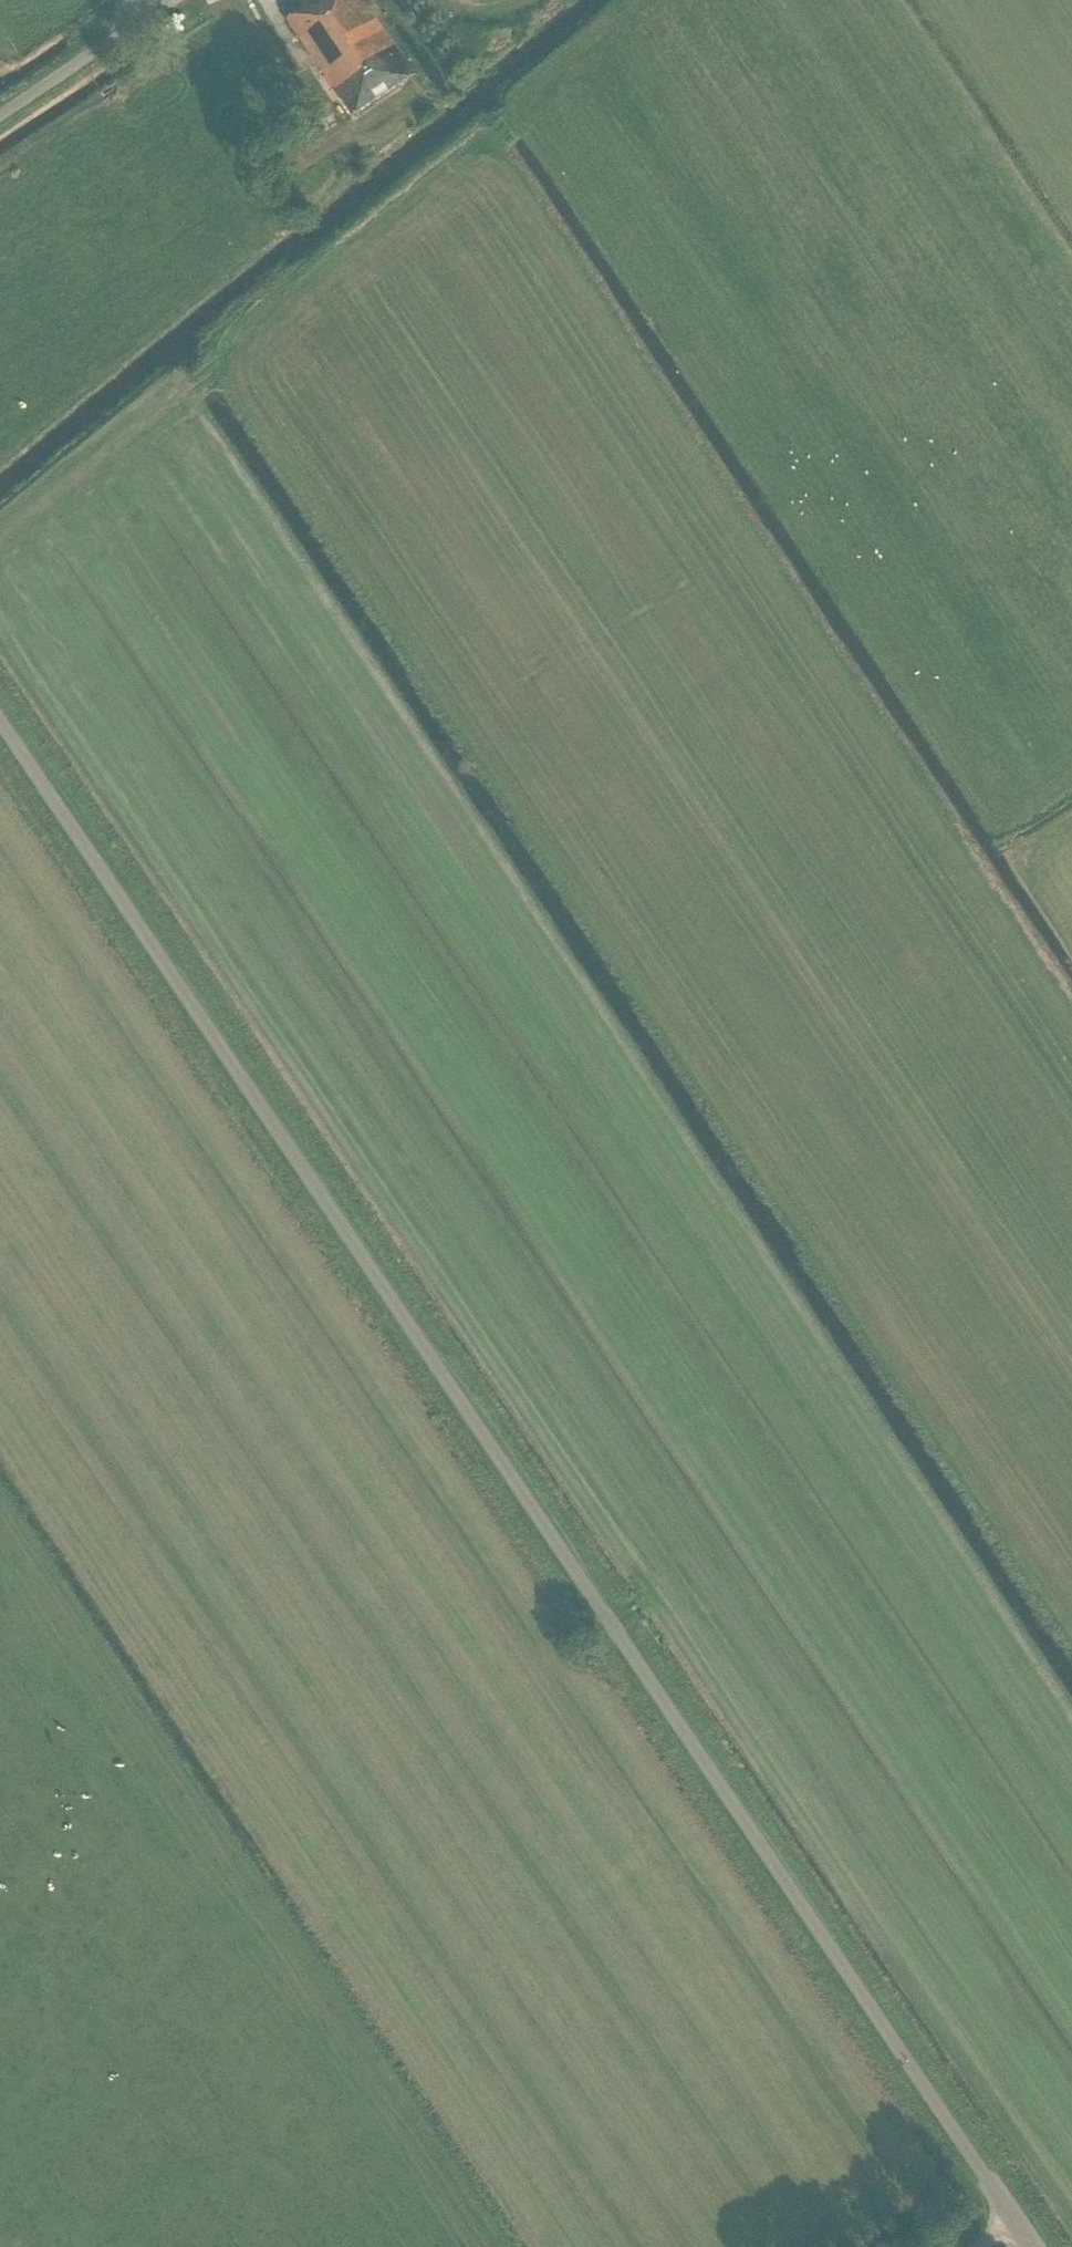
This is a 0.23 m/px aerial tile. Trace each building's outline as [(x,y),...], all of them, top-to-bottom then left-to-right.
[(341,98),(353,116),(414,75),(364,0),(308,0),(301,5),(304,8),(288,19),(326,77),(328,76),(343,97),(341,98)]
